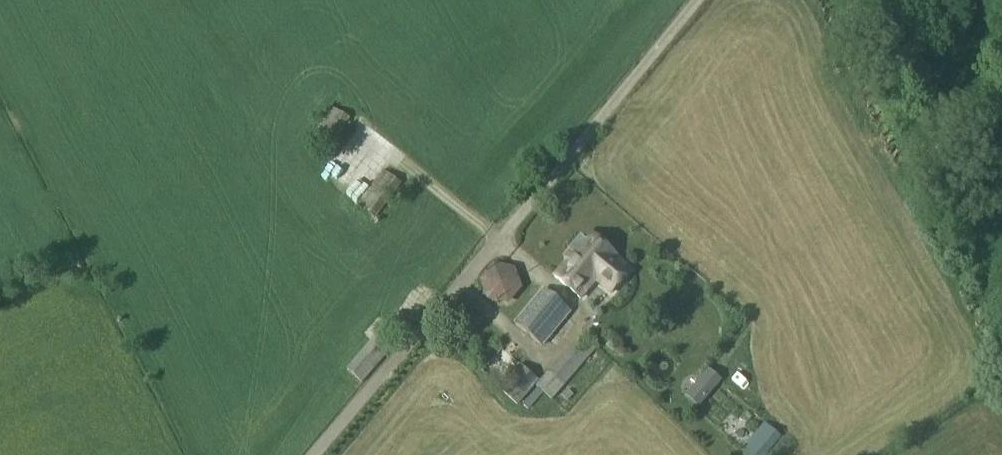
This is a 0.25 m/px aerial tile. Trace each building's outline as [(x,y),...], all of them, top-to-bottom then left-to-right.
[(332,108),(312,142),(332,153),(352,119),(332,108)] [(384,172),(358,207),(377,220),(402,184),(384,172)] [(575,254),(556,278),(583,299),(595,284),(611,297),(634,269),(592,234),(586,241),(582,237),(571,251),(575,254)] [(495,264),(481,281),(488,302),(510,305),(524,288),(516,268),(495,264)] [(543,292),(515,325),(543,349),(572,313),(543,292)] [(407,296),(394,307),(402,315),(415,303),(407,296)] [(396,314),(347,370),(364,384),(412,327),(396,314)] [(549,371),(536,388),(554,402),(599,348),(584,335),(551,373),(549,371)] [(521,364),(501,389),(520,406),(541,382),(521,364)] [(706,367),(683,395),(700,409),(724,381),(706,367)] [(739,454),(771,454),(784,439),(766,423),(739,454)]
